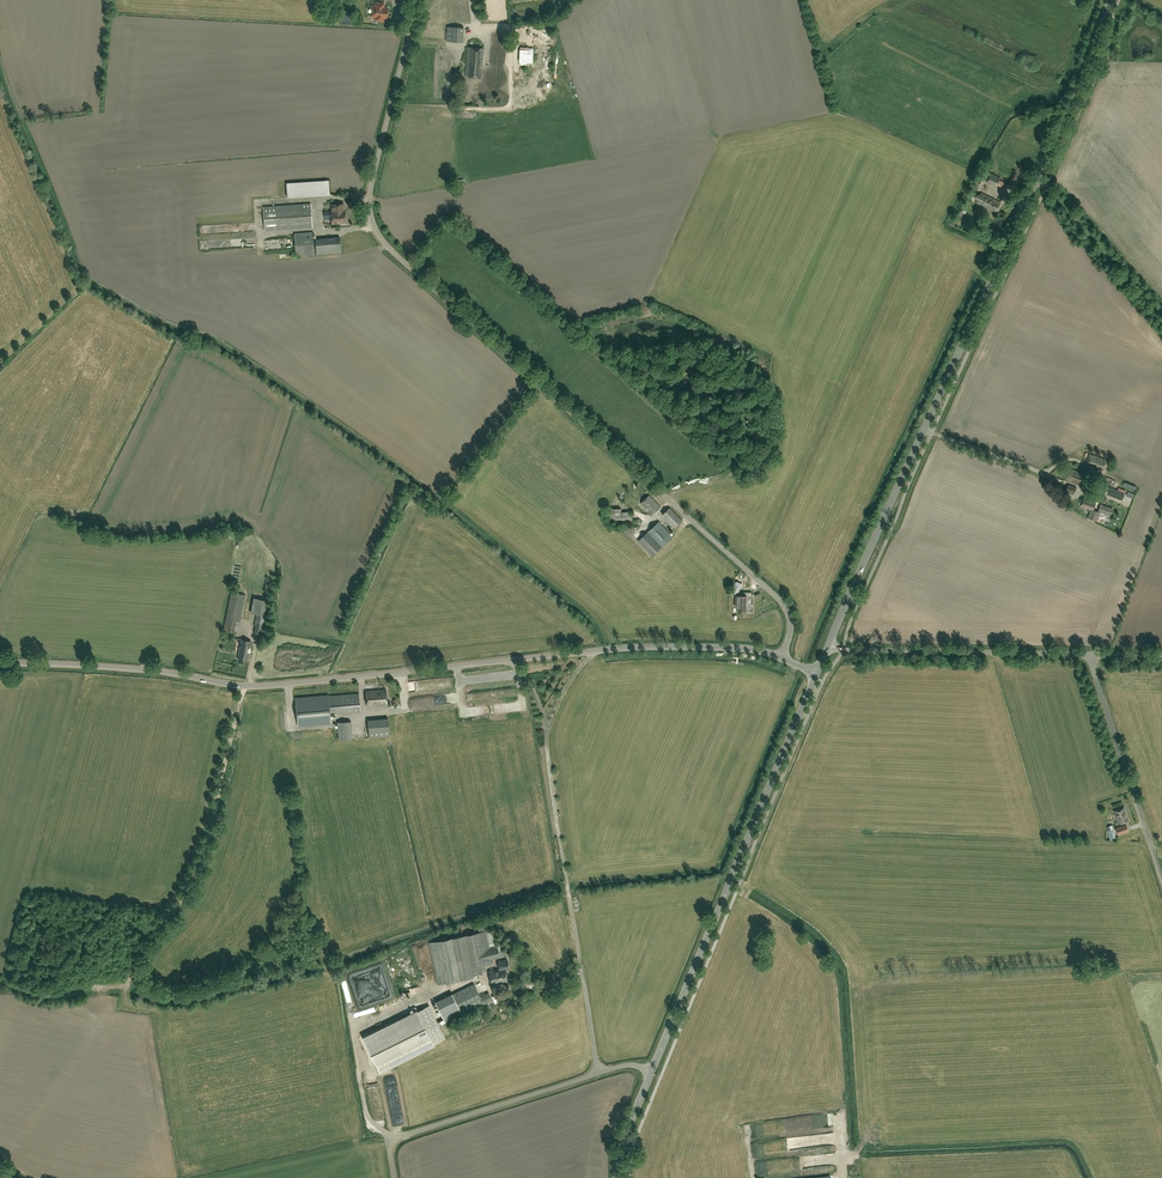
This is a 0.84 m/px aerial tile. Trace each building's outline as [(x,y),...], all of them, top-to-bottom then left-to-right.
[(373,6),(372,16),(379,17),(379,21),(383,21),(384,18),(387,18),(388,8),(384,7),(384,3),(376,2),(376,6),(373,6)] [(463,27),(447,26),(446,41),(463,41),(463,27)] [(481,77),(483,48),(467,46),(466,76),(481,77)] [(990,174),(986,182),(992,185),(992,183),(996,185),(1000,178),(990,174)] [(287,197),(330,195),(329,180),(286,183),(287,197)] [(996,197),(999,186),(992,185),(990,195),(996,197)] [(981,193),(980,195),(976,202),(995,212),(1000,203),(981,193)] [(264,231),(312,227),(311,203),(263,207),(264,231)] [(344,210),(343,204),(332,205),(332,211),(331,211),(332,223),(346,222),(345,210),(344,210)] [(295,256),(315,255),(313,232),(294,233),(295,256)] [(316,254),(341,253),(340,237),(320,238),(320,240),(315,240),(316,254)] [(1106,470),(1109,460),(1089,453),(1085,462),(1106,470)] [(1083,486),(1087,474),(1068,468),(1064,480),(1083,486)] [(1112,480),(1113,479),(1100,475),(1098,481),(1111,485),(1114,485),(1115,481),(1112,480)] [(1074,494),(1076,487),(1068,484),(1066,491),(1074,494)] [(1124,494),(1118,491),(1108,488),(1106,494),(1112,496),(1122,500),(1124,494)] [(652,515),(661,507),(649,494),(640,503),(652,515)] [(1102,514),(1102,512),(1099,511),(1099,512),(1093,510),(1096,502),(1084,498),(1081,506),(1090,509),(1088,517),(1096,520),(1099,513),(1102,514)] [(1099,511),(1102,512),(1110,515),(1112,509),(1101,505),(1099,511)] [(675,527),(682,520),(670,507),(662,514),(675,527)] [(631,518),(631,511),(615,512),(616,519),(631,518)] [(652,556),(673,536),(659,521),(638,540),(652,556)] [(736,581),(732,592),(734,593),(736,590),(739,591),(742,583),(738,581),(736,581)] [(240,621),(245,595),(231,592),(223,630),(234,632),(236,621),(240,621)] [(746,612),(747,595),(736,595),(736,607),(738,607),(738,611),(746,612)] [(262,634),(268,600),(254,598),(251,613),(256,614),(254,626),(255,626),(254,633),(262,634)] [(249,653),(251,645),(250,645),(251,641),(241,639),(239,651),(238,659),(247,661),(249,653)] [(454,676),(446,677),(447,686),(455,685),(454,676)] [(366,706),(387,704),(386,689),(365,691),(366,706)] [(328,695),(295,698),(298,726),(331,723),(330,714),(360,712),(359,693),(328,696),(328,695)] [(369,738),(389,736),(388,718),(367,720),(369,738)] [(339,740),(353,739),(351,721),(337,722),(339,740)] [(1119,823),(1128,820),(1124,807),(1114,810),(1119,823)] [(1118,834),(1128,831),(1126,824),(1116,828),(1118,834)] [(1113,829),(1108,831),(1107,831),(1109,838),(1110,840),(1110,841),(1112,841),(1116,839),(1113,829)] [(488,947),(485,930),(429,942),(437,983),(473,976),(473,974),(480,973),(478,965),(484,963),(483,960),(491,958),(500,957),(497,945),(488,947)] [(505,969),(508,968),(508,962),(498,963),(499,969),(489,970),(491,983),(507,981),(505,969)] [(435,1002),(443,1019),(482,1000),(483,1004),(492,1000),(489,992),(480,996),(474,984),(435,1002)] [(434,1042),(445,1037),(429,1005),(418,1011),(418,1010),(364,1037),(380,1069),(434,1042)]
